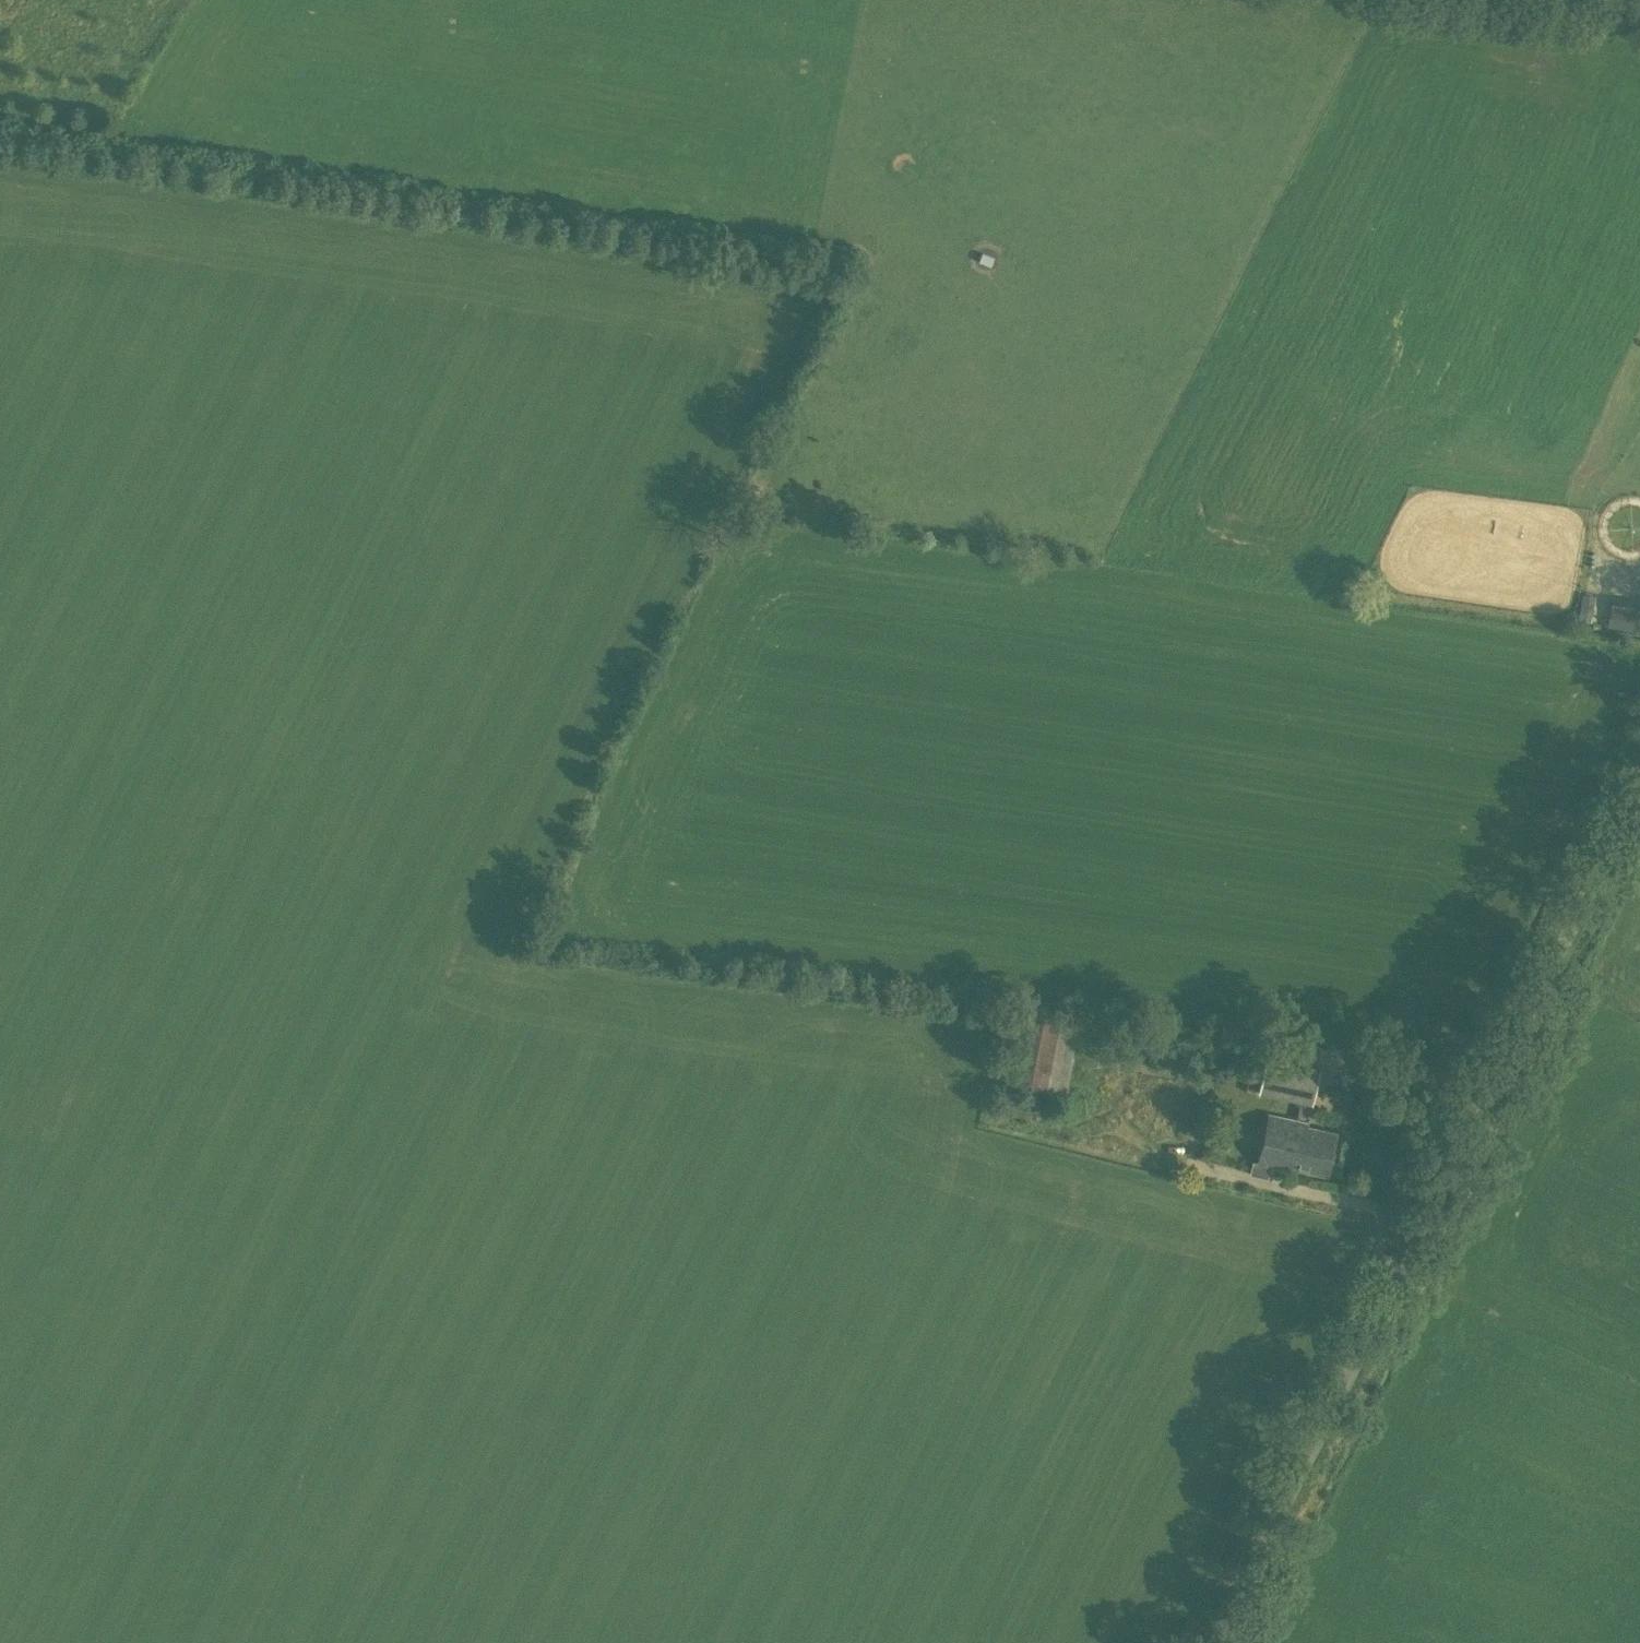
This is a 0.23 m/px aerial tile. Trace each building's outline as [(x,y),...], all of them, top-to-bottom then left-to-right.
[(1612,596),(1610,610),(1639,614),(1639,600),(1612,596)] [(1065,1093),(1078,1023),(1026,1012),(1012,1082),(1065,1093)] [(1298,1118),(1310,1120),(1313,1104),(1312,1103),(1320,1071),(1280,1062),(1271,1096),(1301,1103),(1298,1118)] [(1327,1174),(1336,1132),(1307,1126),(1308,1122),(1268,1113),(1257,1162),(1270,1165),(1296,1171),(1297,1167),(1327,1174)] [(1270,1165),(1257,1162),(1252,1161),(1249,1173),(1267,1177),(1270,1165)]
